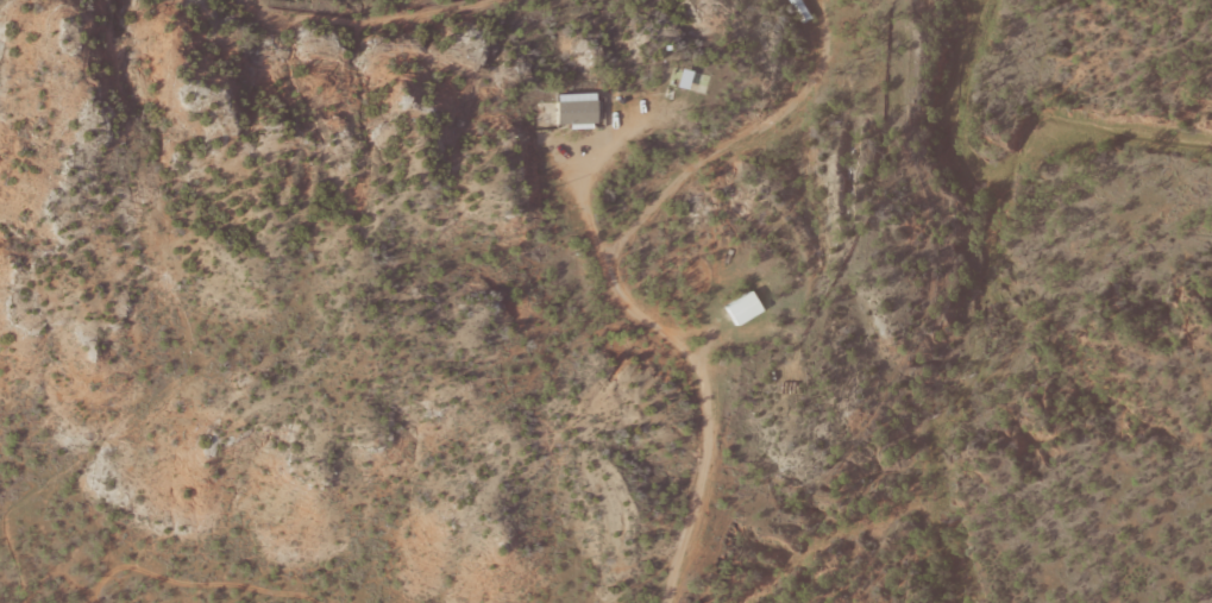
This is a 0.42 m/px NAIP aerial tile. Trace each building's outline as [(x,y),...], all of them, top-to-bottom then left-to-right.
[(683,92),(689,73),(677,70),(672,88),(683,92)] [(555,126),(567,125),(567,131),(593,130),(592,94),(554,96),(555,126)]
